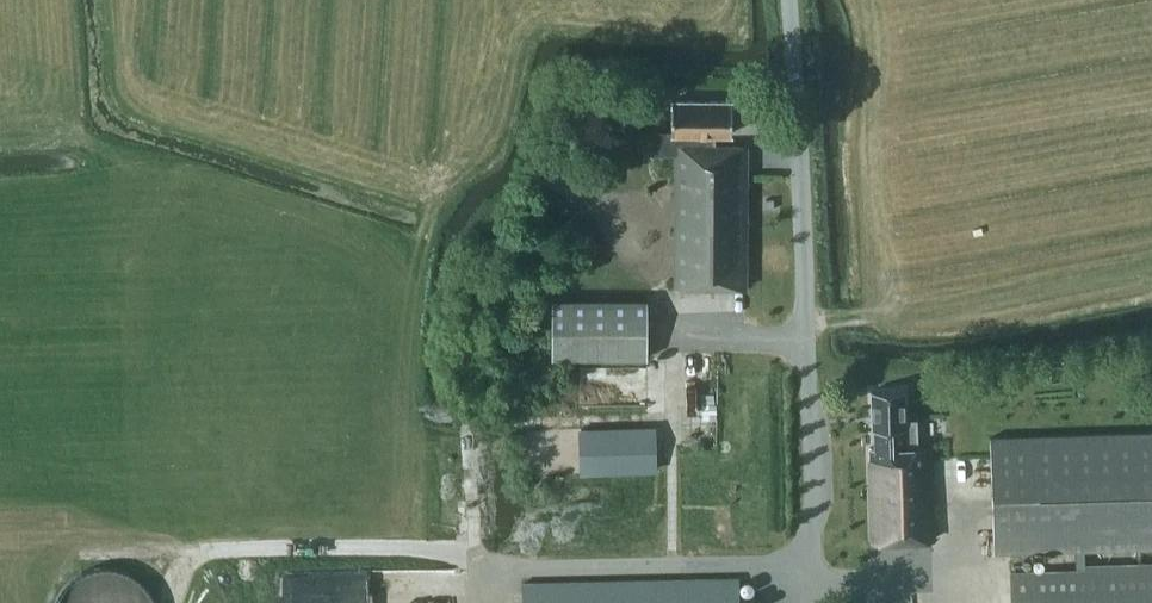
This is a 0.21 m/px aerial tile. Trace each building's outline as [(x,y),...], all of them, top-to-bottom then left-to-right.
[(699,142),(678,141),(674,294),(748,295),(751,144),(719,143),(719,130),(733,130),(733,99),(673,99),(672,130),(700,130),(699,142)] [(550,303),(548,361),(644,363),(646,305),(550,303)] [(929,517),(928,445),(899,446),(898,425),(901,424),(900,397),(859,398),(860,426),(884,425),(884,446),(870,446),(871,519),(928,518),(929,517)] [(580,425),(580,469),(650,469),(650,425),(580,425)] [(1084,569),(1084,547),(1151,545),(1151,431),(989,436),(993,551),(1074,549),(1075,569),(1010,571),(1011,602),(1151,602),(1151,567),(1084,569)] [(150,591),(142,580),(131,572),(119,567),(106,565),(92,567),(80,572),(69,580),(61,591),(56,602),(155,602),(150,591)] [(350,578),(296,577),(296,602),(350,602),(350,578)] [(529,602),(744,602),(743,579),(529,590),(529,602)]
